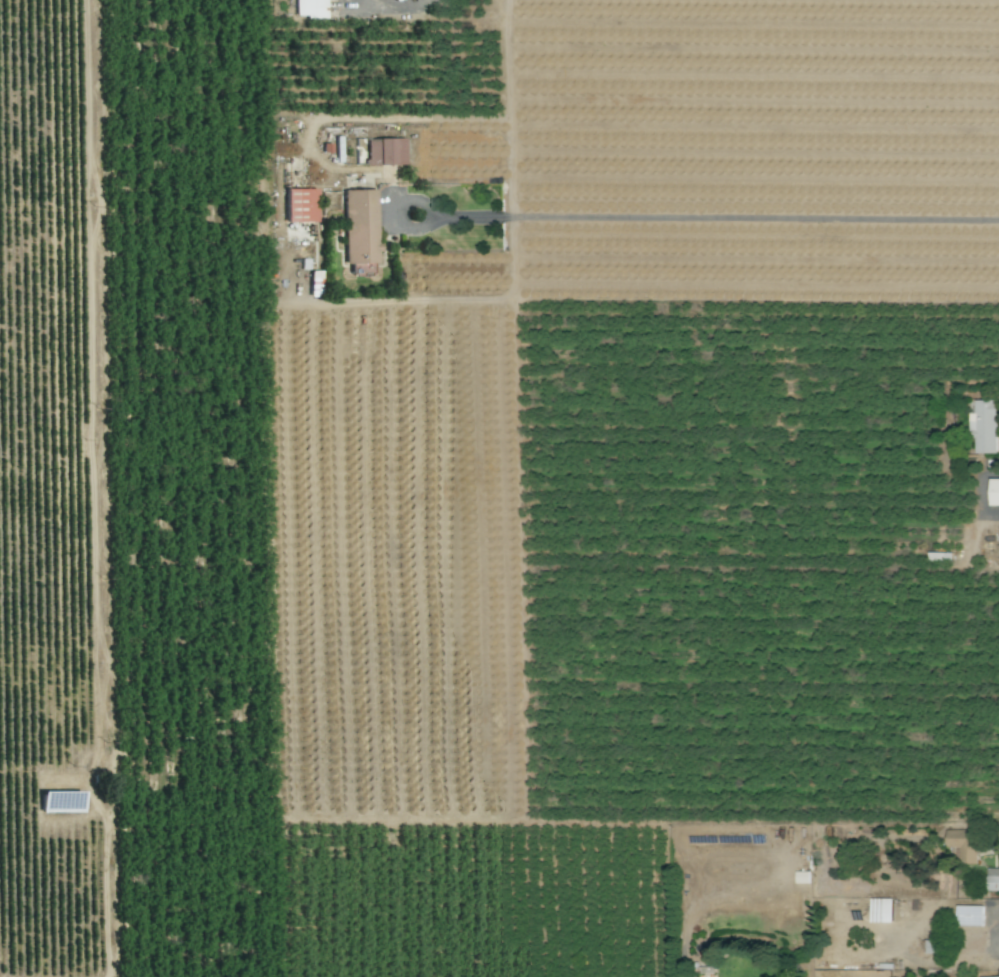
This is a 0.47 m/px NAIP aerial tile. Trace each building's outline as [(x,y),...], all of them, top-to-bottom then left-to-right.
[(296,17),(327,17),(326,0),(295,0),(296,17)] [(367,165),(405,165),(404,138),(366,139),(367,165)] [(286,189),(287,222),(317,222),(317,189),(286,189)] [(345,264),(351,264),(351,274),(372,273),(372,264),(378,263),(377,189),(344,190),(345,264)] [(974,453),(996,453),(995,400),(974,400),(974,413),(968,413),(968,438),(974,438),(974,453)] [(990,479),(990,505),(998,505),(998,479),(990,479)] [(976,863),(976,829),(946,829),(946,847),(958,847),(958,863),(976,863)] [(986,868),(986,891),(998,891),(998,868),(986,868)] [(869,922),(891,922),(891,899),(870,898),(869,922)] [(983,906),(956,905),(956,925),(982,926),(983,906)]
